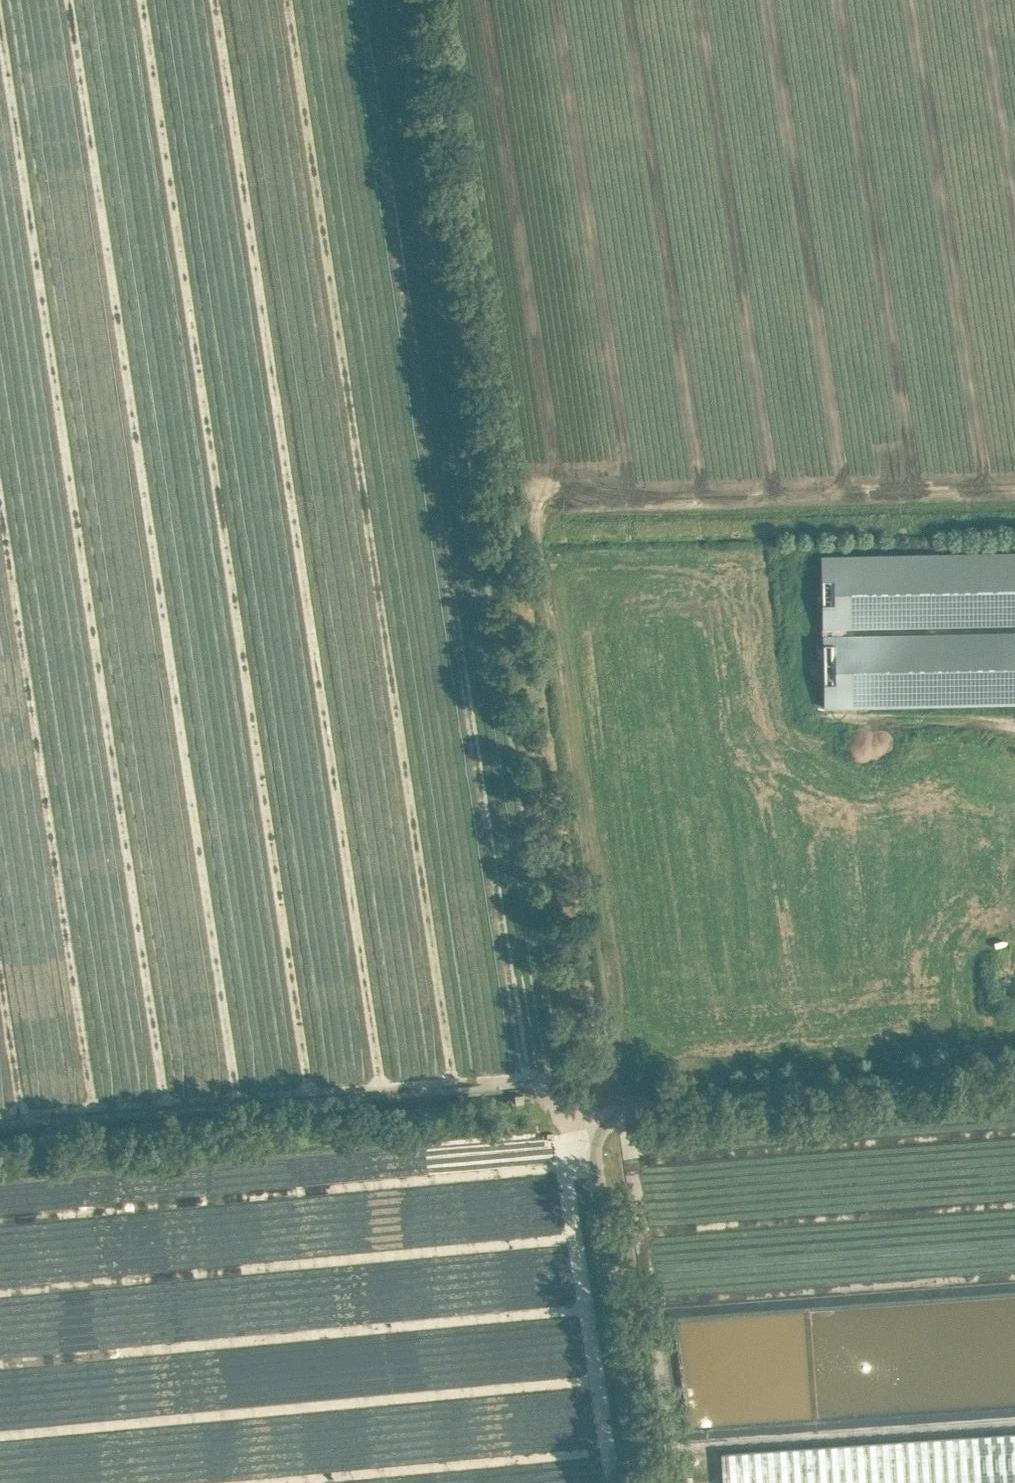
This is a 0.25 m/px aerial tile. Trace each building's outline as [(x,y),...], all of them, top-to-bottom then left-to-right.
[(837,557),(840,706),(1014,703),(1014,553),(837,557)] [(722,1454),(724,1482),(1014,1482),(1014,1433),(722,1454)]
